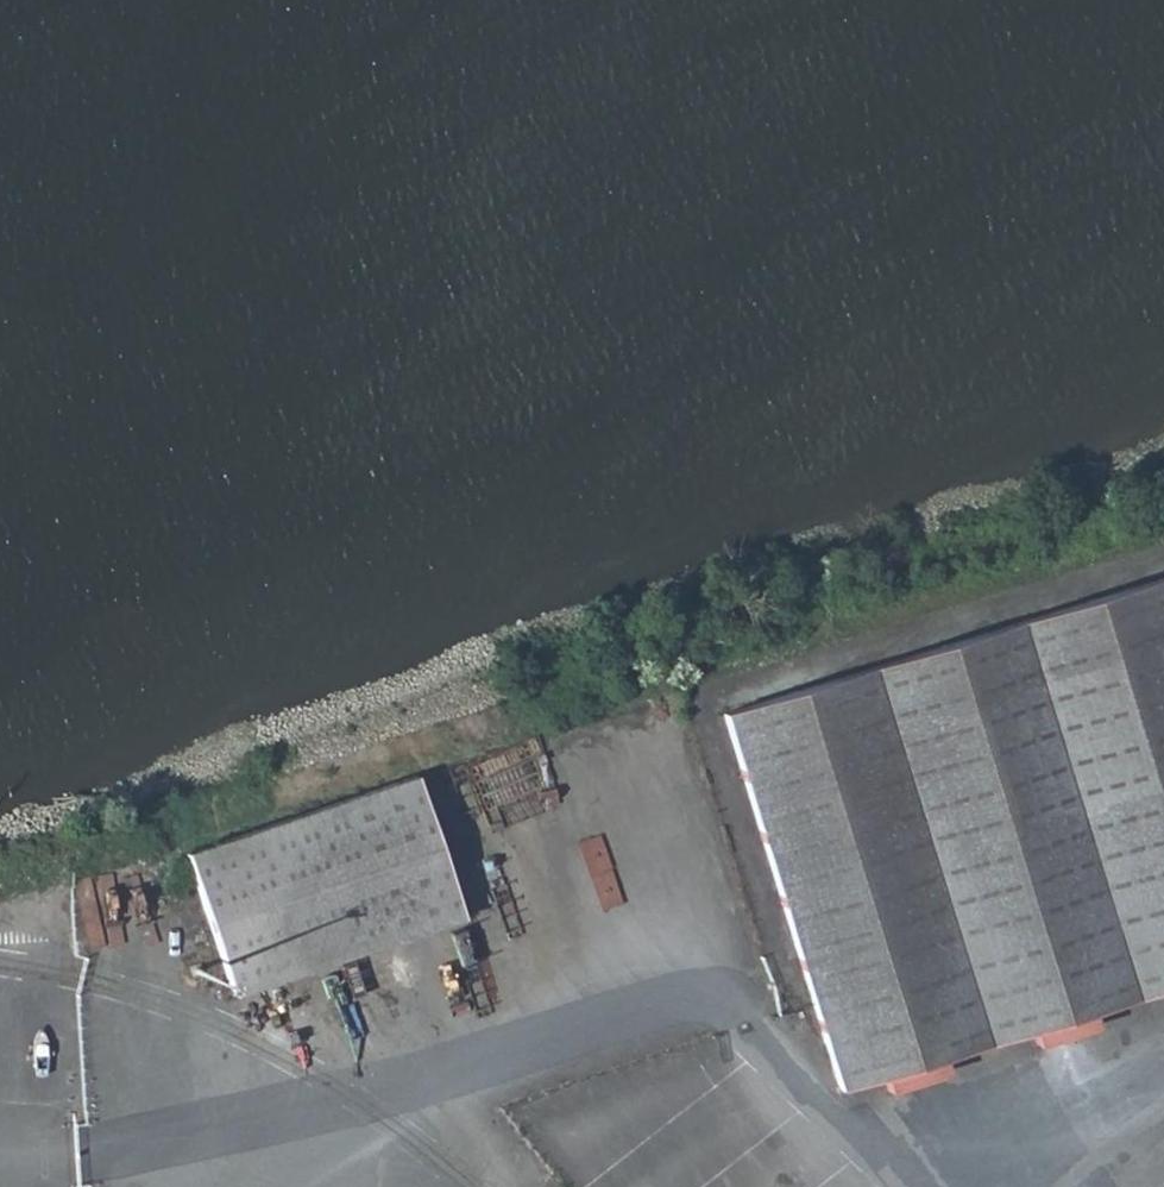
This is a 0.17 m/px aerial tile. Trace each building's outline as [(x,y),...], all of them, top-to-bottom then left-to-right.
[(727,703),(824,1077),(1163,988),(1163,589),(727,703)] [(236,997),(465,918),(417,777),(189,854),(236,997)]
